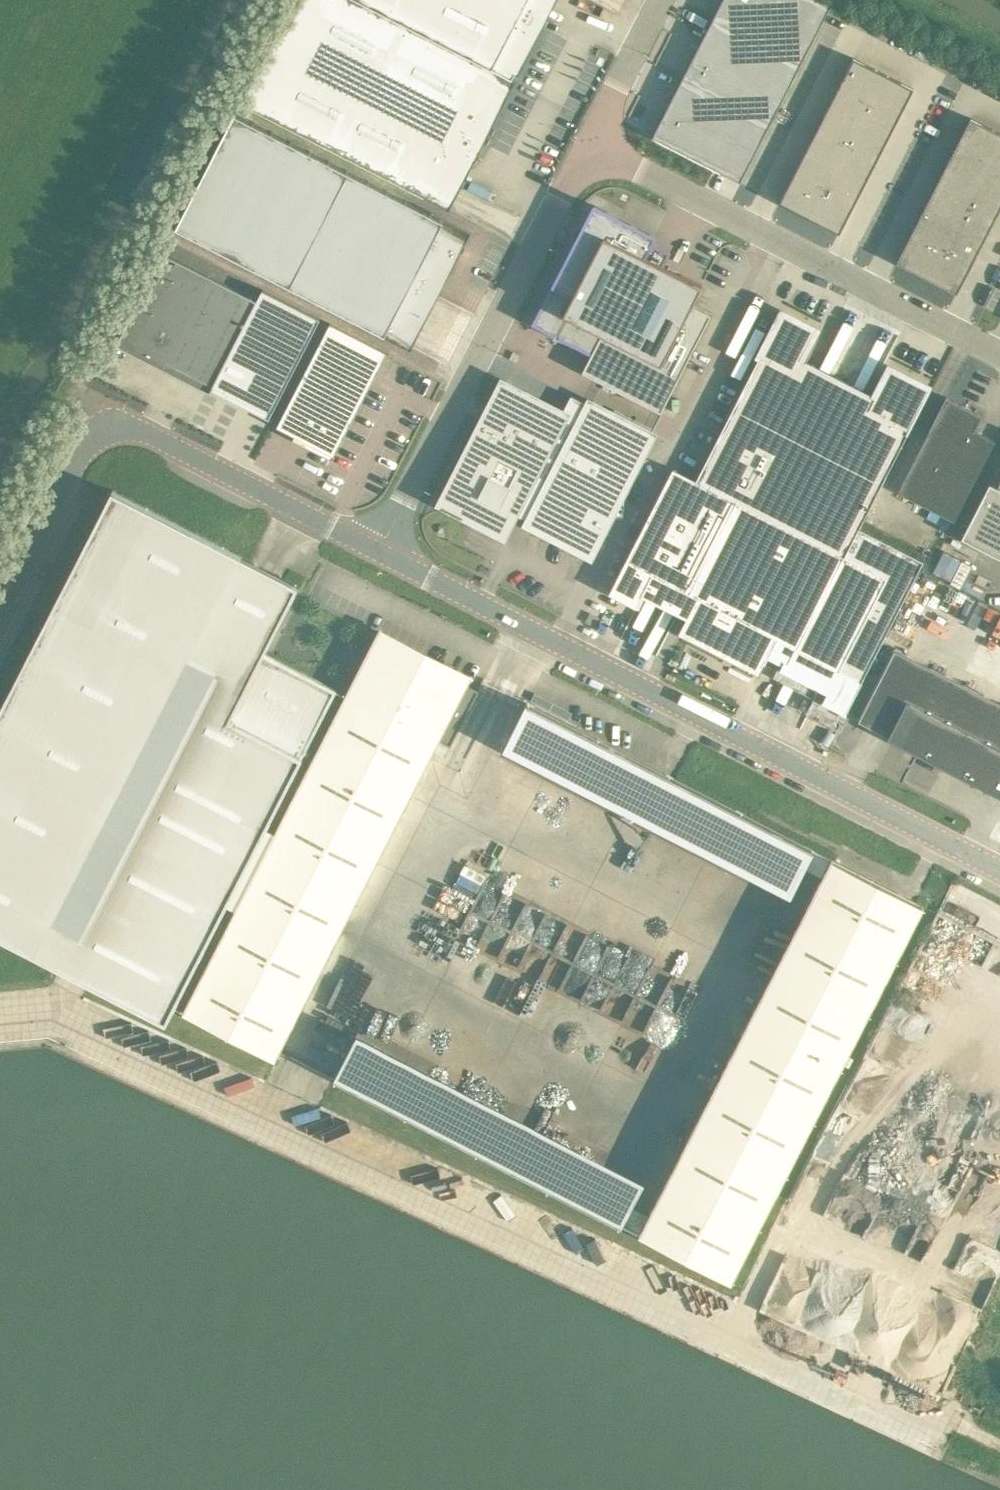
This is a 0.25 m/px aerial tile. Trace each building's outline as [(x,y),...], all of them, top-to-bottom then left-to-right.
[(242,103),(449,209),(451,205),(447,203),(446,206),(426,196),(447,154),(464,163),(467,165),(480,141),(510,82),(514,83),(515,80),(512,78),(515,72),(518,74),(520,70),(517,68),(539,26),(550,4),(542,0),(295,0),(242,103)] [(714,17),(802,62),(832,4),(823,0),(722,0),(714,17)] [(714,17),(683,78),(771,123),(802,62),(714,17)] [(853,57),(838,86),(868,101),(883,73),(853,57)] [(883,73),(868,101),(899,117),(913,88),(883,73)] [(683,78),(652,137),(740,182),(771,123),(683,78)] [(838,86),(827,107),(857,123),(868,101),(838,86)] [(868,101),(857,123),(888,138),(899,117),(868,101)] [(827,107),(816,128),(847,144),(857,123),(827,107)] [(448,271),(469,232),(234,112),(176,226),(385,333),(424,258),(448,271)] [(956,146),(986,161),(999,134),(999,133),(970,117),(956,146)] [(857,123),(847,144),(877,160),(888,138),(857,123)] [(816,128),(805,150),(836,165),(847,144),(816,128)] [(986,161),(999,169),(999,134),(986,161)] [(847,144),(836,165),(866,181),(877,160),(847,144)] [(956,146),(945,167),(975,183),(986,161),(956,146)] [(805,150),(794,171),(825,187),(836,165),(805,150)] [(975,183),(999,196),(999,169),(986,161),(975,183)] [(836,165),(825,187),(855,202),(866,181),(836,165)] [(945,167),(934,189),(964,204),(975,183),(945,167)] [(794,171),(779,202),(809,217),(825,187),(794,171)] [(687,183),(690,195),(705,191),(702,179),(687,183)] [(964,204),(994,220),(999,209),(999,196),(975,183),(964,204)] [(825,187),(809,217),(839,233),(855,202),(825,187)] [(934,189),(923,210),(953,226),(964,204),(934,189)] [(964,204),(953,226),(983,241),(994,220),(964,204)] [(588,218),(534,323),(592,352),(582,371),(661,412),(711,314),(692,304),(702,285),(662,264),(668,251),(651,242),(654,236),(608,212),(594,205),(587,218),(588,218)] [(923,210),(912,231),(942,247),(953,226),(923,210)] [(953,226),(942,247),(972,262),(983,241),(953,226)] [(912,231),(896,262),(926,278),(942,247),(912,231)] [(942,247),(926,278),(957,293),(972,262),(942,247)] [(116,343),(116,344),(126,349),(207,390),(210,392),(211,389),(268,418),(320,319),(262,289),(257,300),(163,252),(116,343)] [(622,568),(609,593),(636,607),(652,574),(701,599),(684,631),(757,668),(774,636),(833,667),(829,674),(837,678),(837,676),(836,675),(886,577),(842,555),(929,382),(888,362),(874,394),(808,362),(822,330),(779,310),(694,479),(673,469),(623,567),(621,566),(621,567),(622,568)] [(330,323),(277,426),(334,455),(387,352),(330,323)] [(94,373),(151,398),(146,409),(165,418),(175,395),(186,400),(194,384),(107,345),(94,373)] [(503,531),(512,513),(591,553),(591,552),(590,552),(649,435),(571,395),(561,414),(503,385),(444,502),(504,532),(503,531)] [(982,415),(966,407),(946,397),(930,429),(898,492),(954,521),(995,440),(974,429),(982,415)] [(999,483),(997,487),(990,484),(962,538),(999,558),(999,481),(999,483)] [(478,691),(374,638),(345,695),(264,652),(298,585),(112,490),(0,709),(0,936),(166,1021),(173,1008),(275,1061),(439,741),(450,746),(478,691)] [(999,793),(999,702),(895,648),(858,720),(974,779),(973,781),(995,793),(996,791),(999,793)] [(921,907),(830,858),(638,1234),(728,1280),(921,907)] [(516,967),(600,1007),(622,960),(606,952),(609,945),(577,929),(568,948),(555,942),(560,930),(543,922),(547,913),(503,893),(466,971),(505,990),(516,967)] [(306,1084),(604,1212),(624,1165),(326,1037),(306,1084)] [(482,1186),(494,1200),(503,1192),(490,1179),(482,1186)]
